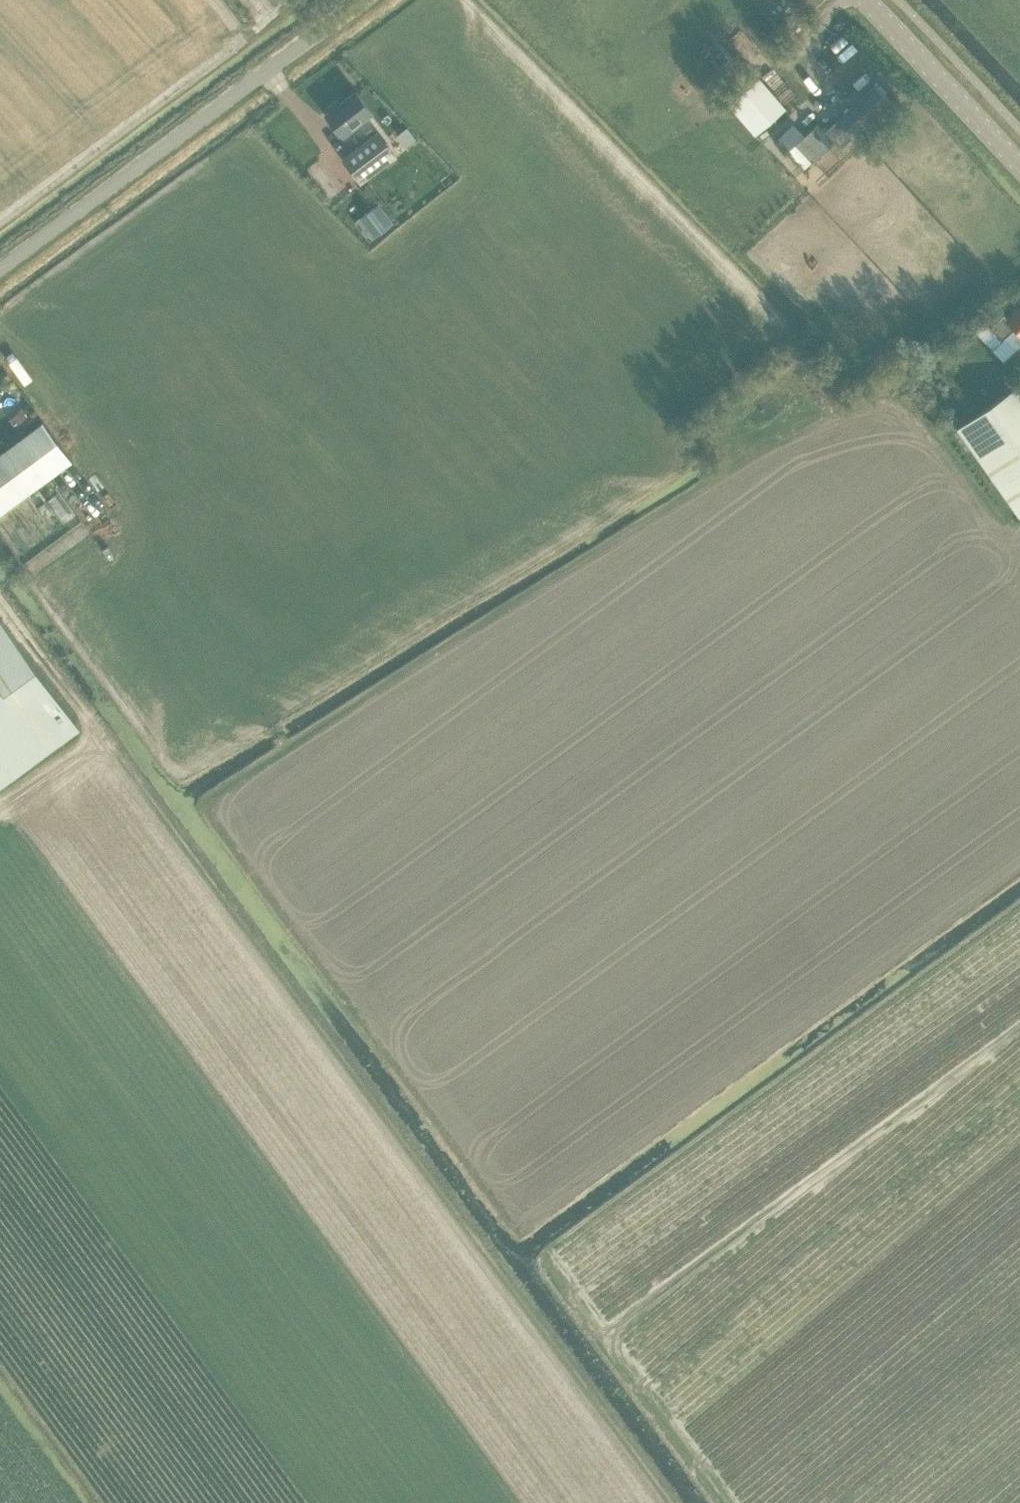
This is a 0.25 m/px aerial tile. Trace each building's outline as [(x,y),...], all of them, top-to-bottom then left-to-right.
[(279,86),(296,75),(291,67),(274,78),(279,86)] [(760,78),(729,103),(756,134),(786,108),(762,80),(760,78)] [(792,124),(778,140),(803,166),(810,159),(813,163),(835,142),(842,146),(854,136),(892,101),(876,83),(861,97),(859,99),(856,95),(850,101),(853,104),(826,130),(818,123),(804,136),(792,124)] [(330,112),(325,115),(342,137),(374,113),(358,91),(341,103),(338,99),(327,107),(330,112)] [(377,133),(343,159),(361,184),(396,158),(377,133)] [(379,204),(363,217),(377,236),(393,223),(379,204)] [(1008,316),(1005,313),(990,327),(1002,339),(1016,327),(1019,332),(1019,304),(1008,316)] [(975,453),(1019,516),(1019,383),(957,427),(975,453)] [(25,409),(11,419),(20,431),(34,421),(25,409)] [(1,453),(0,454),(0,514),(73,460),(44,421),(1,453)] [(71,520),(33,550),(43,562),(80,533),(71,520)] [(79,725),(20,646),(0,661),(0,783),(79,725)]
